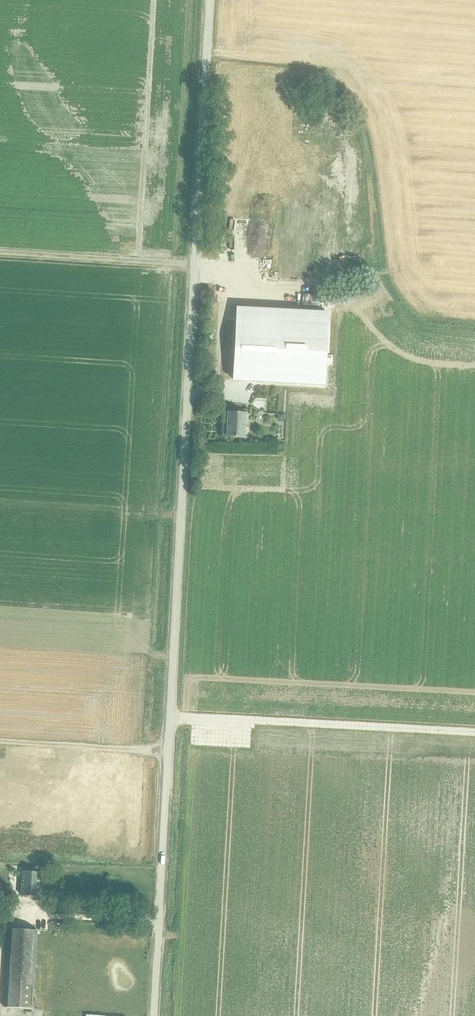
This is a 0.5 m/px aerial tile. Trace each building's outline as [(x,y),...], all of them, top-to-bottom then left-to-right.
[(276,283),(276,294),(285,294),(285,283),(276,283)] [(289,296),(288,308),(301,309),(301,296),(289,296)] [(236,326),(233,380),(323,384),(326,324),(276,322),(275,337),(249,336),(249,327),(236,326)] [(227,437),(245,438),(246,410),(240,410),(239,413),(228,412),(227,437)] [(21,896),(39,897),(40,873),(29,872),(30,868),(23,868),(21,896)] [(4,1007),(32,1009),(37,931),(9,930),(4,1007)]
